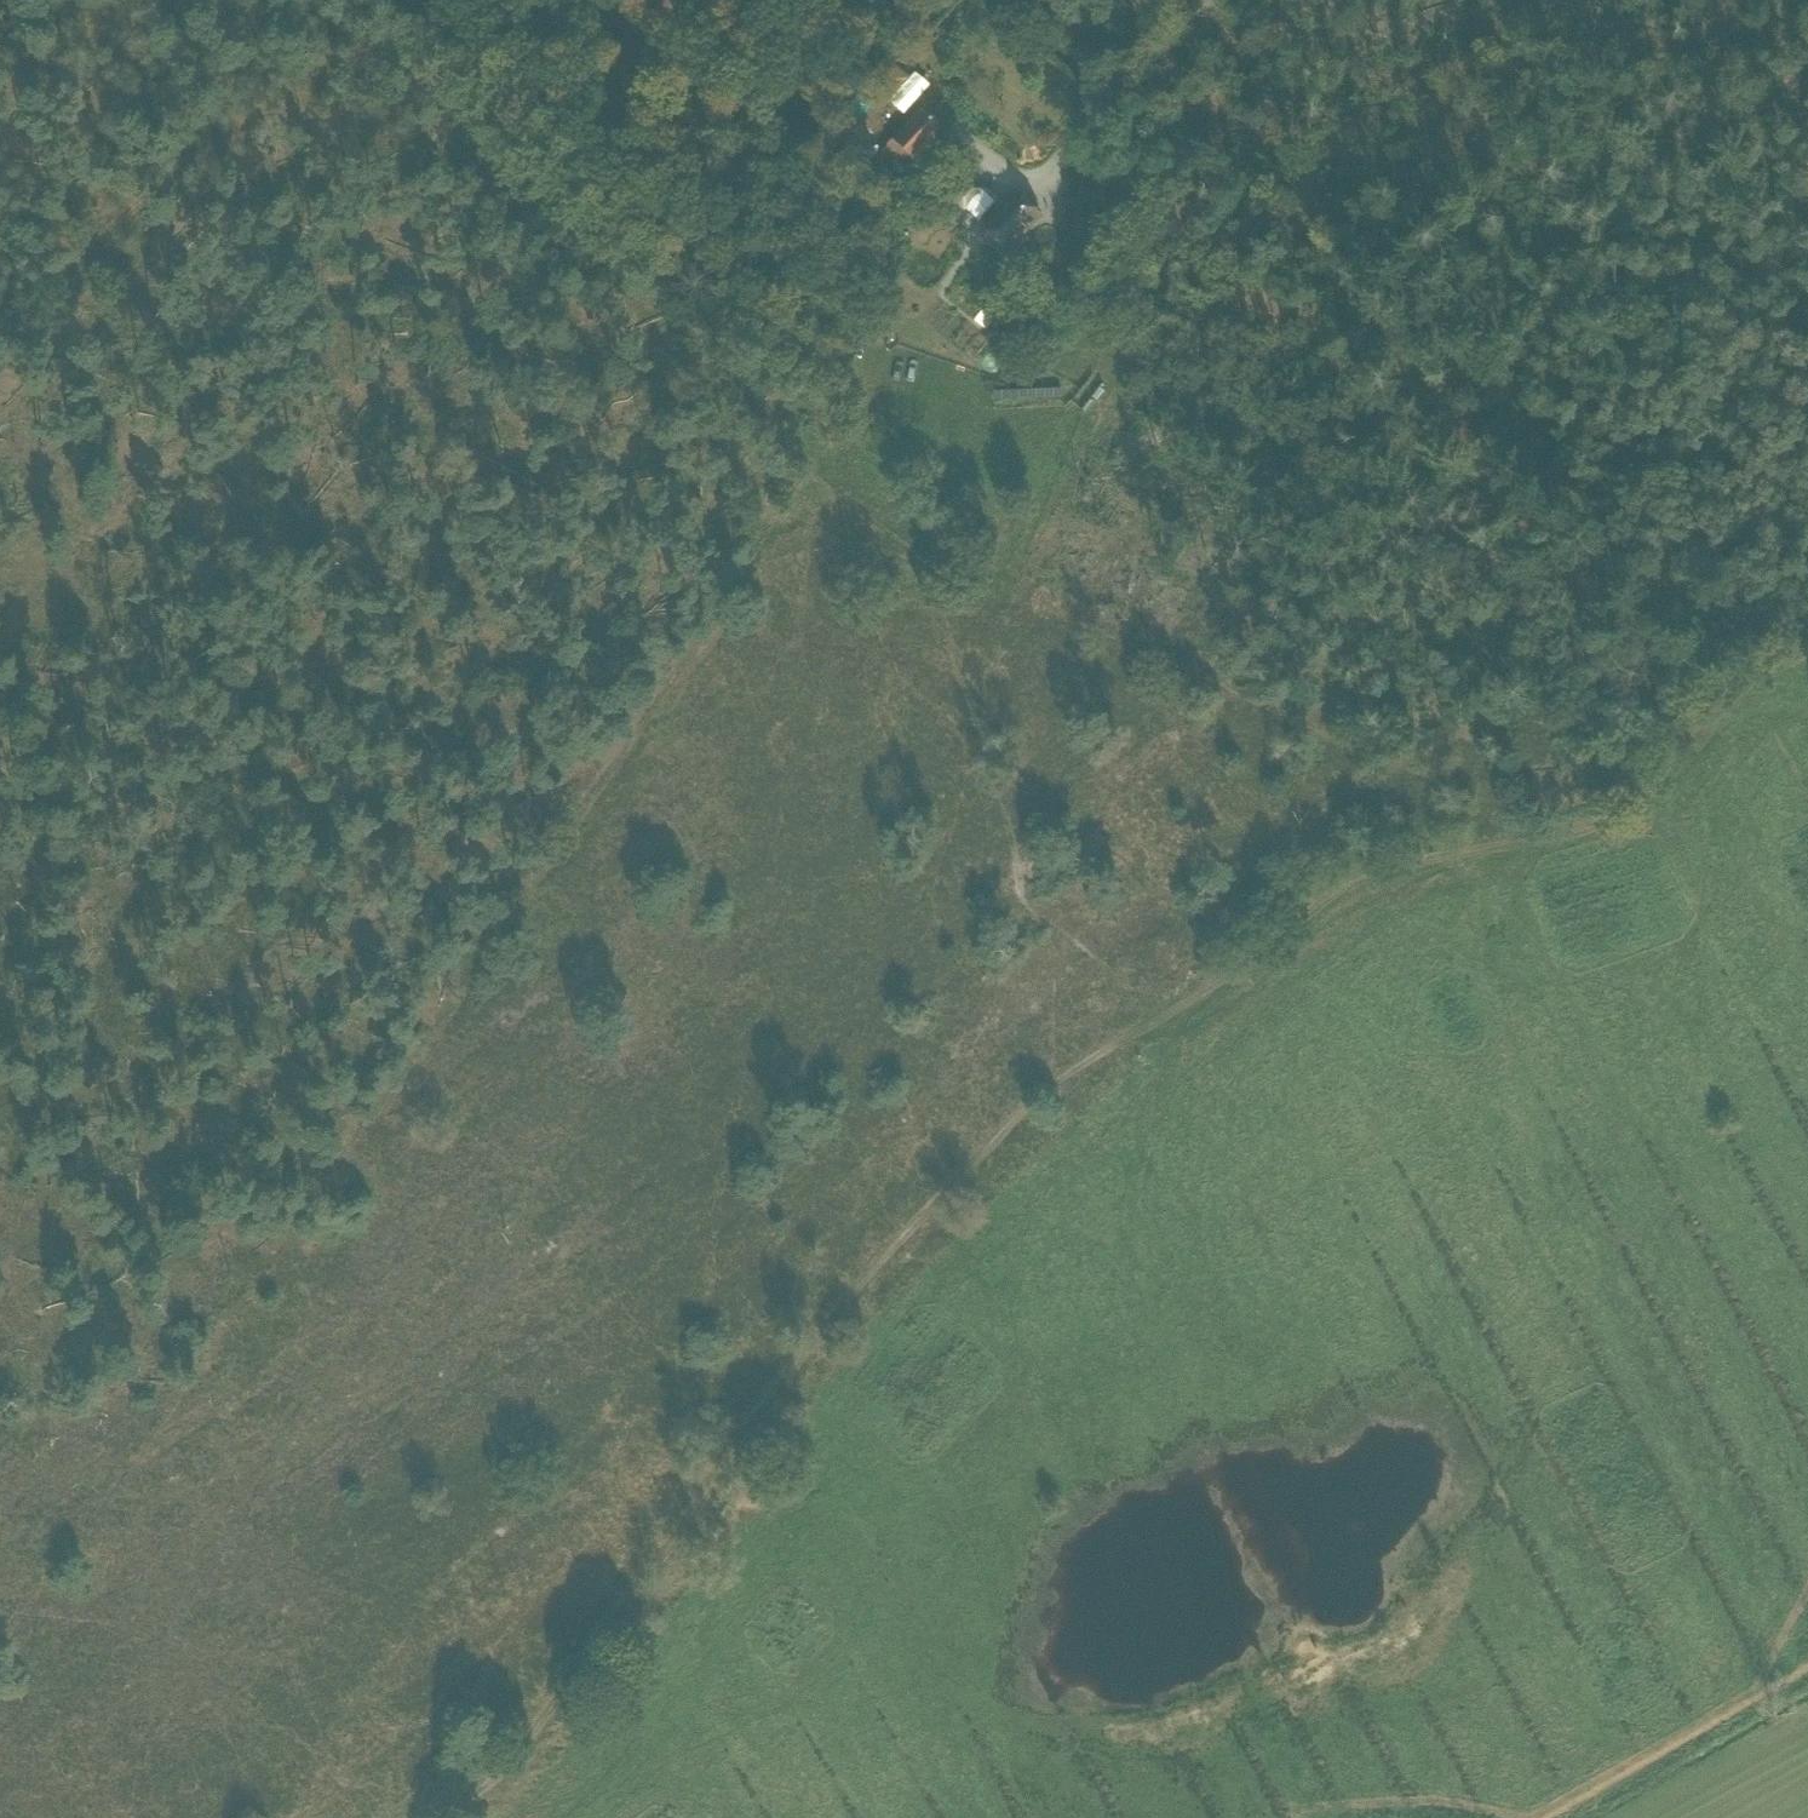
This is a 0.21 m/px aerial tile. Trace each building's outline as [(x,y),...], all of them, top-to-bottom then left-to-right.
[(885,55),(871,71),(883,82),(897,66),(885,55)] [(893,141),(876,159),(889,172),(897,163),(907,172),(916,162),(928,148),(944,132),(921,110),(905,127),(893,141)] [(865,163),(857,154),(853,158),(845,150),(849,147),(841,138),(807,171),(831,196),(865,163)] [(1038,216),(1016,196),(1003,209),(997,203),(971,179),(954,198),(965,209),(974,199),(989,213),(979,222),(1007,248),(1038,216)]
